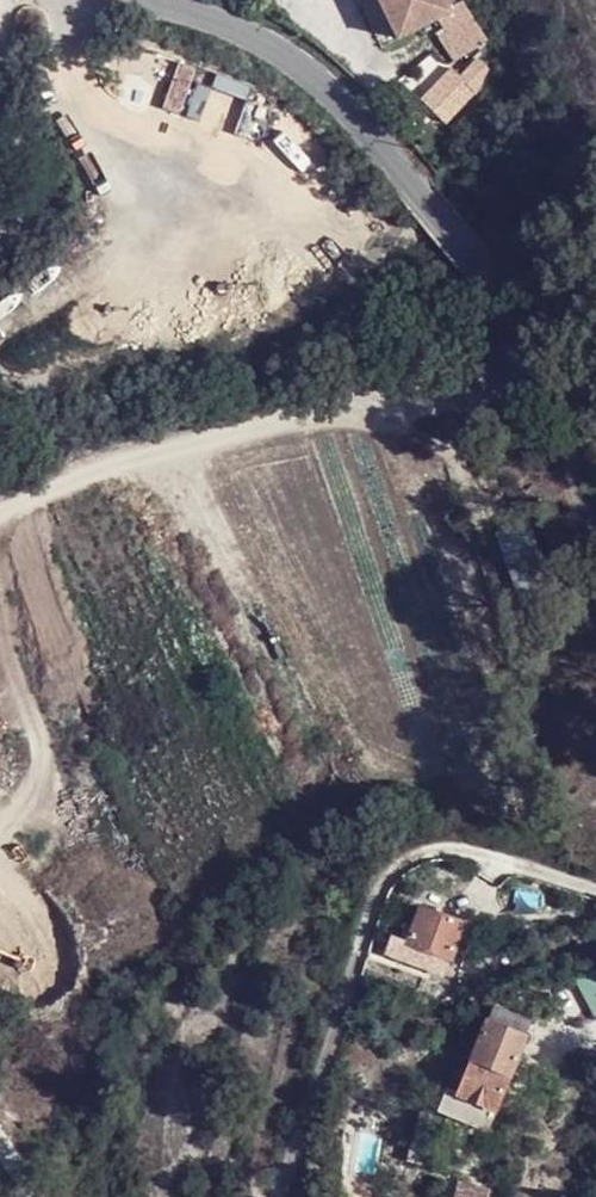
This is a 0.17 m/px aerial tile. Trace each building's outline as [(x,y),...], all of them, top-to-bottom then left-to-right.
[(386,46),(427,27),(432,37),(426,40),(428,45),(441,69),(449,64),(449,65),(476,50),(453,9),(446,12),(441,0),(365,0),(386,46)] [(439,77),(409,108),(434,132),(464,100),(476,77),(465,66),(448,85),(439,77)] [(450,961),(463,926),(419,908),(408,935),(404,934),(400,940),(391,937),(383,957),(427,971),(433,956),(450,961)] [(494,1006),(445,1112),(490,1132),(538,1028),(494,1006)]
